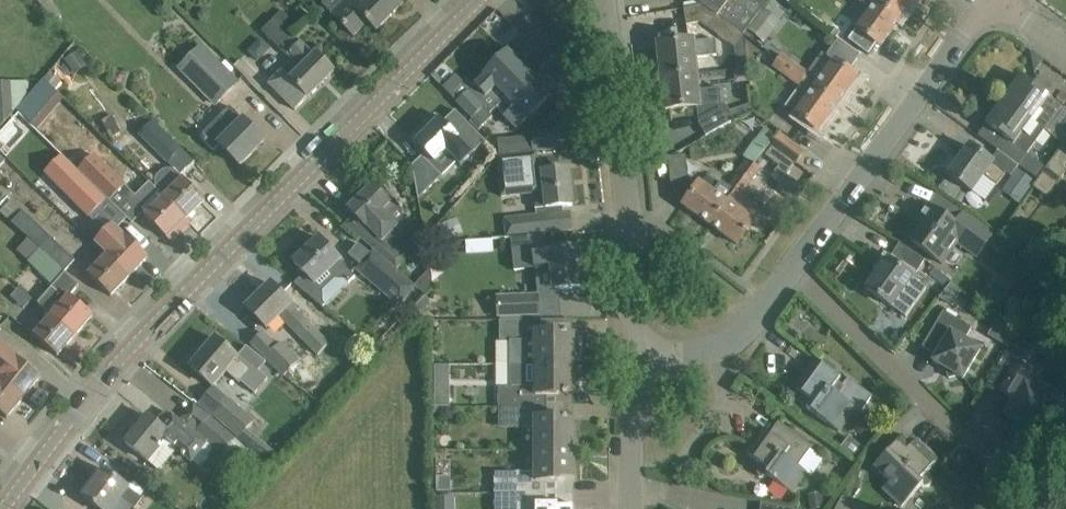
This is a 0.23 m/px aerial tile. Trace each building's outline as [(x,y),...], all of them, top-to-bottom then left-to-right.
[(332,14),(353,35),(367,22),(376,31),(402,5),(398,0),(345,0),(332,14)] [(702,4),(703,5),(744,34),(747,30),(769,3),(772,0),(701,0),(702,4)] [(848,41),(869,56),(878,44),(881,46),(900,20),(873,0),(863,0),(862,1),(860,3),(870,10),(857,29),(848,41)] [(900,20),(914,0),(873,0),(900,20)] [(769,3),(747,30),(764,42),(785,14),(769,3)] [(744,34),(703,5),(684,8),(687,24),(701,22),(707,28),(734,46),(744,34)] [(275,18),(263,31),(288,55),(290,53),(295,58),(269,84),(280,95),(295,110),(308,98),(334,72),(319,57),(317,54),(314,57),(300,43),(303,41),(298,36),(295,39),(289,33),(275,18)] [(515,27),(498,43),(504,50),(518,36),(518,30),(515,27)] [(659,48),(662,77),(699,73),(698,57),(719,55),(717,40),(697,42),(697,41),(657,45),(658,49),(659,48)] [(783,54),(777,61),(838,105),(857,78),(849,72),(861,56),(839,40),(827,56),(823,53),(809,73),(783,54)] [(200,47),(178,68),(216,106),(238,85),(200,47)] [(1044,59),(1030,49),(1035,72),(1044,59)] [(458,103),(473,118),(484,107),(490,113),(498,105),(529,74),(508,53),(489,72),(489,73),(469,93),(468,92),(458,103)] [(838,105),(777,61),(773,67),(801,86),(786,107),(795,114),(819,131),(838,105)] [(699,73),(662,77),(664,106),(663,106),(663,110),(697,107),(698,123),(706,136),(734,120),(727,107),(723,104),(721,88),(701,90),(699,73)] [(529,74),(498,105),(508,116),(506,118),(517,128),(531,115),(532,115),(551,97),(529,74)] [(1021,76),(1003,101),(1031,121),(1044,130),(1062,106),(1021,76)] [(27,97),(26,80),(0,82),(0,129),(27,97)] [(1018,165),(1044,130),(1031,121),(1003,101),(985,125),(1002,137),(994,148),(1018,165)] [(473,118),(470,121),(476,127),(479,131),(493,117),(490,113),(484,107),(473,118)] [(240,166),(265,141),(244,120),(243,121),(230,108),(200,138),(214,151),(220,145),(240,166)] [(447,151),(461,166),(486,141),(455,110),(443,122),(440,119),(428,130),(424,126),(411,138),(435,163),(447,151)] [(1063,145),(1065,141),(1065,115),(1051,136),(1063,145)] [(152,121),(139,134),(167,163),(181,150),(152,121)] [(533,152),(567,149),(565,128),(531,131),(533,152)] [(748,152),(744,157),(748,160),(755,165),(776,138),(765,130),(761,135),(756,140),(752,146),(748,152)] [(796,163),(805,151),(780,134),(772,146),(773,146),(766,156),(780,165),(772,177),(780,183),(795,162),(796,163)] [(949,175),(966,188),(972,192),(983,176),(997,186),(1006,173),(993,163),(987,159),(970,146),(949,175)] [(1063,147),(1034,187),(1047,196),(1065,171),(1065,149),(1063,147)] [(95,154),(79,170),(85,177),(106,197),(111,201),(126,186),(95,154)] [(571,188),(569,170),(531,173),(530,167),(538,166),(536,154),(498,158),(500,176),(499,176),(501,197),(502,197),(502,198),(535,195),(537,209),(573,206),(573,205),(576,205),(579,202),(578,189),(575,187),(571,188)] [(418,200),(442,177),(422,156),(412,166),(418,200)] [(688,181),(686,156),(669,158),(671,183),(688,181)] [(701,183),(684,206),(710,225),(734,190),(740,193),(749,181),(759,167),(755,165),(748,160),(739,173),(728,187),(721,181),(713,192),(701,183)] [(74,166),(56,185),(88,216),(106,197),(85,177),(79,170),(74,166)] [(157,190),(186,219),(205,200),(174,169),(168,168),(163,170),(157,176),(156,181),(156,188),(157,190)] [(1018,170),(1002,193),(1018,204),(1034,182),(1018,170)] [(946,179),(940,188),(961,203),(967,194),(946,179)] [(373,186),(349,210),(364,225),(356,233),(373,249),(397,269),(408,256),(393,242),(389,238),(405,223),(402,208),(404,206),(378,180),(373,186)] [(135,196),(130,201),(138,209),(151,223),(167,238),(174,231),(179,236),(191,224),(186,219),(157,190),(149,182),(135,196)] [(737,245),(762,209),(740,193),(734,190),(710,225),(737,245)] [(12,200),(1,212),(13,223),(24,211),(12,200)] [(988,243),(993,235),(964,213),(956,225),(928,204),(922,213),(926,216),(921,223),(924,225),(911,242),(942,265),(958,243),(977,257),(988,243)] [(52,238),(24,211),(13,223),(29,238),(42,249),(52,238)] [(505,219),(506,238),(547,233),(546,215),(505,219)] [(458,218),(440,225),(446,240),(464,233),(458,218)] [(104,232),(94,242),(108,256),(129,277),(148,257),(133,242),(118,229),(116,226),(112,223),(104,232)] [(514,270),(534,268),(551,267),(553,290),(581,287),(577,248),(547,251),(546,235),(511,238),(514,270)] [(993,235),(988,243),(1000,251),(1005,243),(993,235)] [(29,238),(18,249),(30,261),(42,249),(29,238)] [(75,261),(52,238),(42,249),(65,271),(75,261)] [(340,262),(341,261),(320,238),(294,262),(304,274),(294,284),(323,307),(325,305),(323,303),(323,292),(335,280),(346,280),(349,283),(355,278),(340,262)] [(358,242),(348,254),(360,264),(356,269),(401,307),(401,306),(418,287),(397,269),(373,249),(370,253),(358,242)] [(891,256),(916,274),(925,262),(900,244),(891,256)] [(65,271),(42,249),(30,261),(28,262),(56,286),(66,274),(67,273),(65,271)] [(129,277),(108,256),(99,266),(91,258),(81,268),(111,296),(129,277)] [(867,289),(884,302),(891,307),(892,307),(906,317),(927,288),(913,278),(913,277),(888,259),(867,289)] [(951,281),(935,268),(930,275),(945,287),(951,281)] [(75,336),(93,316),(71,296),(80,285),(67,273),(66,274),(56,286),(39,305),(53,316),(75,336)] [(952,282),(939,298),(952,306),(961,290),(952,282)] [(292,305),(287,300),(271,284),(247,308),(267,329),(279,317),(318,356),(329,345),(291,306),(292,305)] [(1003,301),(995,312),(1012,324),(1019,313),(1031,296),(1014,284),(1003,301)] [(426,296),(416,306),(422,312),(432,301),(426,296)] [(497,297),(498,319),(535,319),(535,297),(497,297)] [(981,349),(965,340),(972,328),(944,311),(922,347),(936,356),(933,362),(948,370),(949,378),(957,376),(963,380),(981,349)] [(75,336),(53,316),(44,327),(35,319),(27,329),(58,356),(75,336)] [(500,320),(500,342),(511,342),(511,364),(573,363),(573,357),(578,357),(579,354),(579,345),(577,342),(573,342),(573,335),(566,335),(566,333),(563,333),(563,335),(558,335),(558,332),(546,332),(546,320),(500,320)] [(263,333),(253,343),(285,376),(300,360),(282,342),(277,347),(263,333)] [(1008,349),(1023,359),(1031,345),(1016,335),(1008,349)] [(1016,361),(999,390),(1015,399),(1009,410),(1020,416),(1007,438),(1032,453),(1043,436),(1039,434),(1065,388),(1065,337),(1065,336),(1041,376),(1016,361)] [(196,350),(189,358),(193,365),(191,367),(214,387),(226,372),(239,383),(242,381),(256,393),(268,379),(259,371),(266,363),(247,346),(237,357),(215,338),(203,353),(196,350)] [(24,398),(41,377),(0,344),(0,378),(24,398)] [(856,409),(861,412),(873,396),(848,378),(843,386),(838,382),(841,378),(816,360),(795,388),(803,395),(798,402),(839,432),(856,409)] [(499,385),(499,406),(546,406),(546,396),(558,396),(558,392),(563,392),(563,394),(568,394),(568,392),(574,392),(574,383),(578,383),(579,380),(579,371),(577,368),(573,368),(573,363),(511,364),(511,385),(499,385)] [(0,378),(0,413),(7,419),(24,398),(0,378)] [(449,389),(434,389),(434,407),(449,407),(449,389)] [(228,397),(211,417),(249,448),(265,461),(268,463),(276,452),(248,429),(255,420),(228,397)] [(573,429),(573,421),(567,421),(567,419),(563,419),(563,421),(558,421),(558,418),(546,418),(546,406),(499,406),(499,427),(535,427),(535,450),(574,450),(574,444),(578,444),(579,440),(579,431),(577,429),(573,429)] [(148,416),(126,443),(142,457),(146,460),(150,463),(150,462),(161,471),(177,451),(193,463),(209,444),(207,442),(208,441),(223,453),(236,437),(211,417),(210,418),(195,435),(173,416),(163,428),(148,416)] [(759,438),(747,454),(761,465),(758,469),(758,470),(757,471),(757,472),(757,473),(757,474),(758,474),(758,475),(758,476),(759,476),(760,477),(761,477),(761,478),(762,478),(763,478),(764,478),(764,477),(765,477),(766,477),(766,476),(767,476),(767,475),(792,493),(806,473),(811,476),(824,459),(810,450),(813,446),(796,435),(779,422),(770,434),(764,430),(759,438)] [(939,460),(924,446),(919,451),(902,434),(873,465),(890,482),(883,489),(886,492),(902,507),(923,485),(924,485),(925,486),(927,486),(928,486),(930,486),(930,485),(931,484),(932,483),(932,480),(932,479),(931,477),(926,473),(939,460)] [(516,493),(516,494),(546,493),(546,482),(558,482),(558,479),(574,478),(574,450),(535,450),(535,472),(495,473),(495,493),(516,493)] [(83,497),(99,508),(130,508),(132,507),(134,508),(142,499),(129,489),(129,488),(122,483),(104,469),(83,497)] [(453,478),(439,478),(439,493),(453,492),(453,478)] [(495,508),(574,508),(574,507),(558,507),(558,504),(546,504),(546,493),(516,494),(516,493),(495,493),(495,508)] [(809,495),(811,508),(821,508),(826,508),(823,493),(809,495)] [(454,507),(454,496),(435,497),(436,507),(454,507)] [(837,508),(850,508),(851,505),(843,498),(837,508)]
